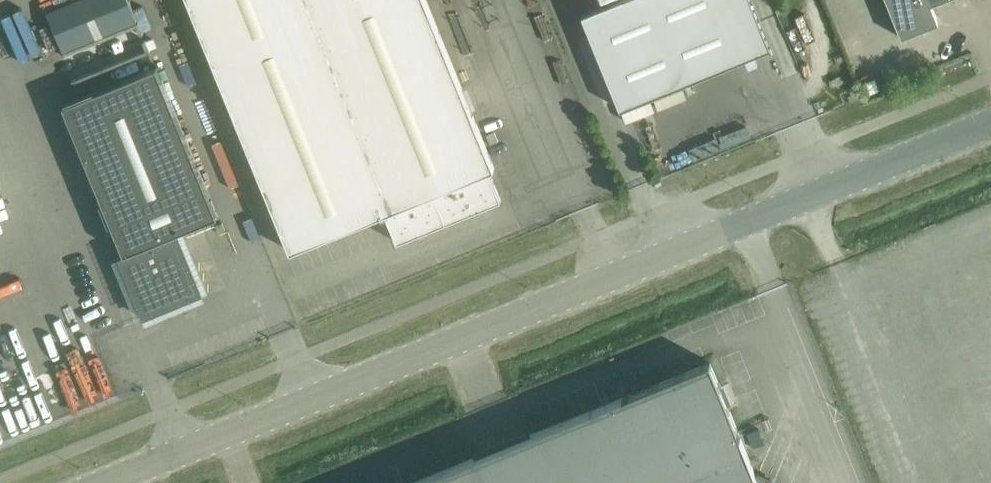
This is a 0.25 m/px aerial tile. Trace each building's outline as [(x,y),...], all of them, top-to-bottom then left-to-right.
[(46,12),(62,51),(136,21),(128,0),(77,0),(46,12)] [(426,0),(189,0),(245,139),(290,250),(384,212),(396,242),(500,199),(488,170),(494,167),(426,0)] [(696,76),(787,41),(771,0),(697,0),(696,76)] [(901,37),(938,22),(931,3),(940,0),(886,0),(901,37)] [(181,307),(183,307),(181,302),(203,292),(178,231),(218,215),(156,66),(63,104),(124,253),(118,255),(143,317),(166,308),(168,313),(170,312),(169,310),(180,306),(181,307)] [(722,110),(694,118),(697,129),(725,121),(722,110)] [(520,193),(480,209),(486,224),(526,208),(520,193)] [(771,479),(755,473),(710,361),(409,482),(770,482),(771,479)]
